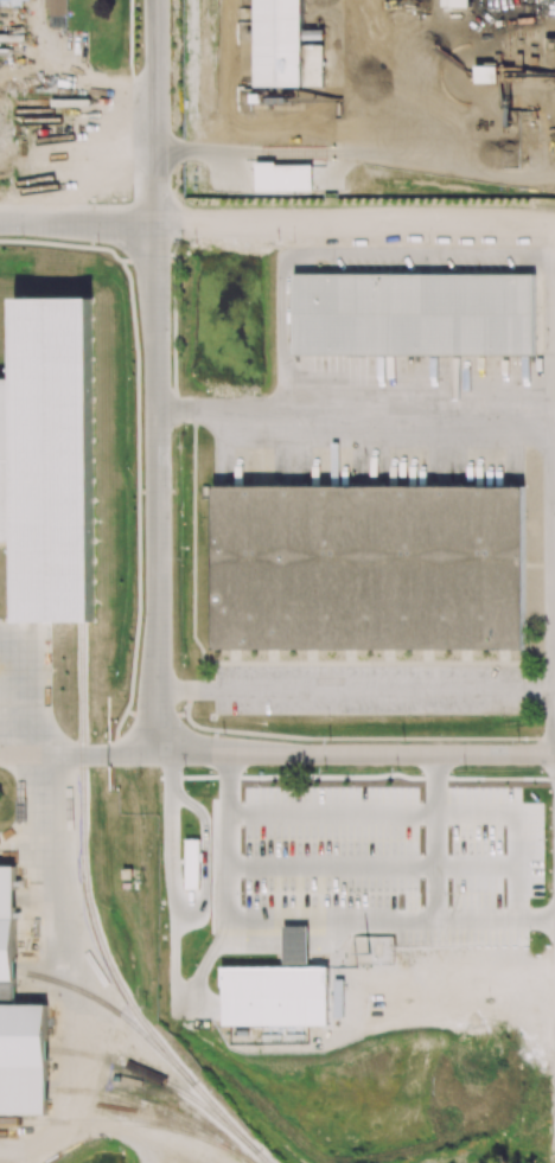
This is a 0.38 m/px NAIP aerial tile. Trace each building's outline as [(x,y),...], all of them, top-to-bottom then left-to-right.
[(554,66),(554,37),(544,38),(545,66),(554,66)] [(498,82),(497,66),(475,66),(476,83),(498,82)] [(535,355),(534,274),(294,275),(295,357),(535,355)] [(214,650),(525,649),(524,485),(213,487),(214,650)] [(400,899),(423,900),(425,837),(402,837),(400,899)] [(185,841),(185,869),(199,868),(198,841),(192,841),(185,841)] [(0,866),(0,980),(15,980),(15,866),(0,866)] [(222,966),(282,965),(281,927),(308,926),(308,965),(326,965),(328,1025),(222,1027),(222,966)] [(47,1115),(47,1005),(0,1005),(0,1115),(47,1115)]
